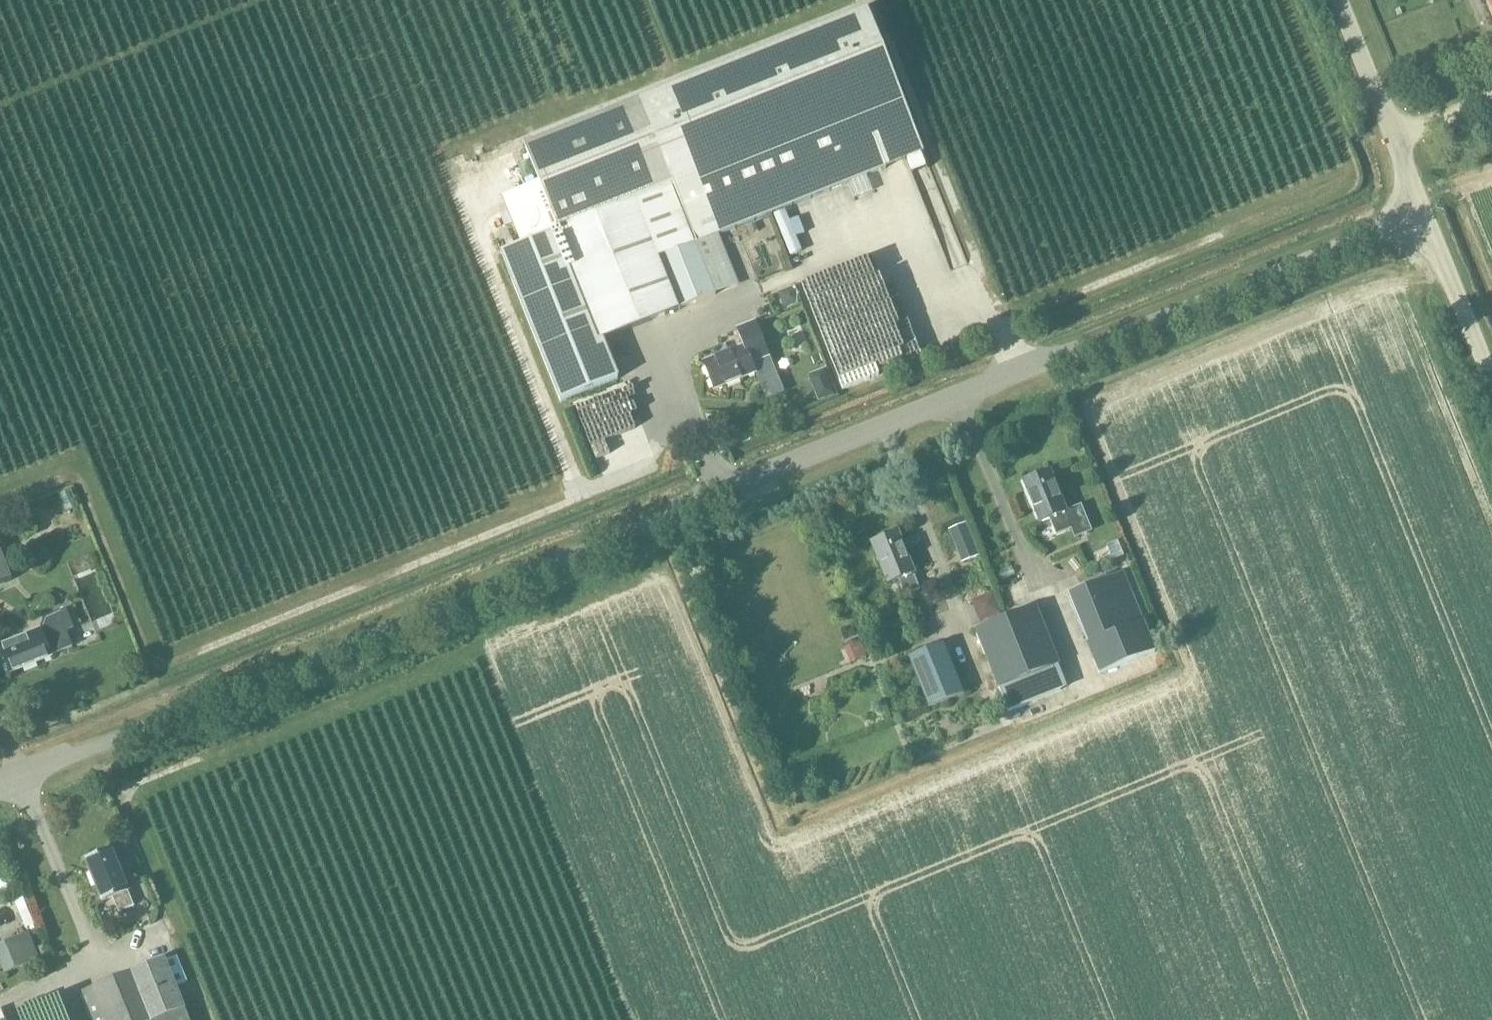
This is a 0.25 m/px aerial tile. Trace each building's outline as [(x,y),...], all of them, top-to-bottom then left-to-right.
[(1491,21),(1491,0),(1484,0),(1491,21)] [(639,105),(694,244),(923,153),(868,13),(639,105)] [(558,403),(616,379),(601,340),(714,295),(693,244),(694,244),(639,105),(638,104),(523,150),(536,184),(502,197),(521,245),(499,254),(558,403)] [(1444,143),(1453,139),(1448,125),(1438,129),(1444,143)] [(793,285),(809,309),(828,296),(820,285),(821,285),(812,273),(793,285)] [(712,389),(754,373),(749,363),(766,356),(753,323),(735,331),(742,348),(702,364),(712,389)] [(816,398),(829,394),(820,364),(807,368),(816,398)] [(1055,534),(1070,528),(1064,513),(1065,513),(1048,471),(1022,481),(1039,523),(1049,519),(1055,534)] [(903,595),(919,588),(913,574),(913,573),(896,532),(870,542),(887,584),(897,580),(903,595)] [(9,577),(0,555),(0,581),(9,577)] [(1121,571),(1066,594),(1086,644),(1098,674),(1154,651),(1121,571)] [(94,617),(106,613),(96,578),(86,581),(85,577),(76,580),(83,602),(89,600),(94,617)] [(1035,607),(974,631),(997,688),(998,688),(1006,710),(1062,688),(1053,666),(1057,665),(1035,607)] [(50,656),(72,647),(65,631),(73,628),(65,609),(44,618),(40,630),(0,646),(0,651),(8,673),(50,656)] [(840,661),(860,659),(858,640),(837,642),(840,661)] [(927,708),(962,694),(942,643),(907,658),(927,708)] [(116,912),(132,906),(126,891),(127,891),(111,849),(84,859),(101,901),(111,897),(116,912)] [(3,973),(36,960),(25,934),(0,944),(0,965),(3,973)] [(41,958),(47,956),(43,947),(37,949),(41,958)] [(78,992),(89,1019),(188,1019),(183,1009),(184,1009),(164,958),(78,992)]
